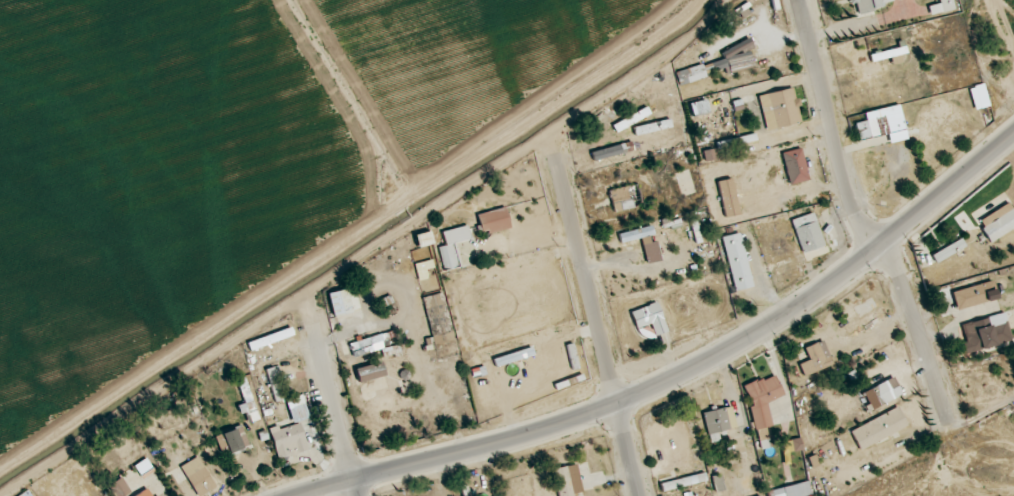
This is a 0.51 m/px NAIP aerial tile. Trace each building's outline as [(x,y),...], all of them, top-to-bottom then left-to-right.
[(853,4),(855,4),(856,9),(909,0),(852,0),(853,4)] [(720,51),(723,58),(704,66),(708,75),(725,68),(728,75),(754,64),(748,50),(753,47),(750,39),(720,51)] [(877,53),(878,59),(890,58),(889,51),(877,53)] [(674,73),(678,86),(706,78),(702,64),(674,73)] [(974,110),(989,107),(984,85),(970,87),(974,110)] [(757,96),(765,131),(802,122),(794,87),(757,96)] [(864,112),(866,121),(855,123),(858,141),(887,135),(889,143),(907,139),(900,105),(864,112)] [(582,157),(585,165),(634,151),(631,142),(582,157)] [(809,180),(802,148),(780,153),(788,185),(809,180)] [(715,149),(702,151),(703,162),(717,159),(715,149)] [(740,214),(731,178),(715,182),(724,218),(740,214)] [(608,190),(614,213),(633,208),(627,185),(608,190)] [(1013,228),(1013,206),(1011,201),(978,221),(990,242),(1013,228)] [(506,211),(480,211),(480,231),(506,231),(506,211)] [(823,246),(815,213),(791,219),(799,253),(823,246)] [(640,239),(646,264),(660,261),(652,226),(618,234),(620,244),(640,239)] [(460,268),(455,243),(470,240),(468,227),(442,231),(445,245),(439,246),(444,271),(460,268)] [(415,235),(418,247),(433,244),(431,232),(415,235)] [(721,237),(733,291),(753,287),(740,233),(721,237)] [(931,252),(934,261),(966,249),(962,240),(931,252)] [(414,264),(418,280),(436,276),(432,260),(414,264)] [(997,299),(993,281),(951,291),(956,310),(997,299)] [(361,311),(355,287),(328,293),(333,317),(361,311)] [(434,349),(455,344),(443,292),(422,297),(434,349)] [(636,329),(650,324),(656,336),(668,331),(656,301),(629,313),(636,329)] [(960,324),(965,343),(962,343),(965,353),(1012,341),(1005,313),(960,324)] [(380,346),(385,359),(398,355),(389,330),(350,345),(354,356),(380,346)] [(803,348),(808,360),(799,364),(803,376),(833,365),(824,340),(803,348)] [(359,384),(386,375),(382,361),(355,370),(359,384)] [(266,369),(275,403),(283,401),(274,367),(266,369)] [(744,387),(753,406),(747,409),(757,431),(774,423),(764,404),(784,394),(774,373),(744,387)] [(238,405),(245,425),(260,420),(246,376),(237,379),(245,403),(238,405)] [(865,389),(871,408),(902,396),(896,378),(865,389)] [(736,428),(732,407),(702,412),(707,443),(720,441),(718,431),(736,428)] [(859,450),(908,427),(899,407),(849,431),(859,450)] [(308,450),(300,421),(270,429),(278,459),(308,450)] [(223,432),(228,453),(249,447),(244,427),(223,432)] [(790,440),(793,452),(802,449),(800,438),(790,440)] [(195,495),(200,495),(215,490),(201,457),(182,464),(195,495)] [(154,471),(147,458),(134,466),(141,478),(154,471)] [(574,494),(583,491),(576,464),(552,470),(559,495),(575,495),(574,494)] [(706,481),(704,472),(659,484),(661,492),(706,481)] [(131,492),(122,477),(107,486),(114,495),(126,495),(131,492)] [(808,482),(766,490),(767,495),(811,495),(808,482)] [(152,486),(135,495),(158,495),(152,486)]
